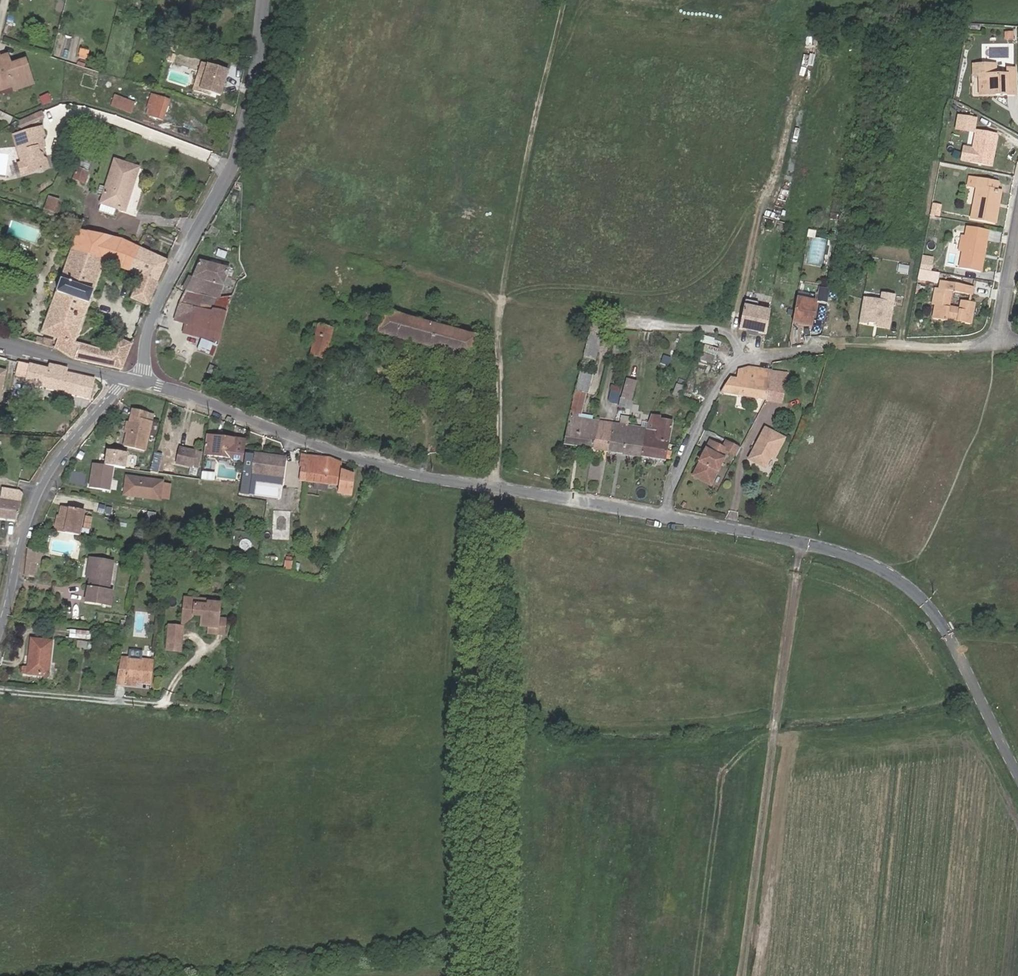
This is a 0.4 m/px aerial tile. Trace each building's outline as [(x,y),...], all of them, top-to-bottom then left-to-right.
[(3,33),(10,35),(12,26),(5,24),(3,33)] [(1004,40),(1014,40),(1014,32),(1004,31),(1004,40)] [(79,49),(79,59),(89,60),(89,50),(79,49)] [(26,73),(23,62),(9,66),(7,60),(0,62),(0,91),(10,89),(11,93),(26,89),(22,75),(26,73)] [(206,74),(201,90),(221,97),(229,72),(203,64),(200,73),(206,74)] [(995,91),(995,94),(1013,94),(1013,68),(1007,69),(1006,69),(1005,76),(995,76),(995,65),(973,65),(973,76),(979,76),(980,91),(995,91)] [(31,87),(26,73),(22,75),(26,89),(31,87)] [(201,90),(206,74),(200,73),(195,88),(201,90)] [(52,101),(50,95),(42,98),(44,103),(52,101)] [(148,115),(163,120),(169,101),(151,95),(147,109),(149,110),(148,115)] [(129,113),(133,103),(114,96),(111,106),(129,113)] [(971,131),(973,122),(956,119),(954,128),(971,131)] [(42,127),(14,135),(23,163),(25,163),(27,173),(39,169),(44,168),(46,167),(42,154),(40,147),(45,146),(42,136),(45,136),(42,127)] [(967,163),(988,167),(994,137),(973,133),(967,163)] [(961,162),(967,163),(971,146),(964,145),(961,162)] [(90,170),(94,158),(84,155),(80,166),(90,170)] [(115,208),(124,211),(138,168),(114,161),(100,203),(115,208)] [(23,163),(18,164),(22,175),(27,173),(25,163),(23,163)] [(74,179),(83,182),(87,171),(78,168),(74,179)] [(990,206),(993,192),(994,183),(977,180),(966,178),(965,187),(975,189),(969,219),(990,223),(993,206),(990,206)] [(999,193),(993,192),(990,206),(993,206),(996,207),(999,193)] [(45,210),(56,214),(60,201),(49,197),(45,210)] [(115,208),(100,203),(98,211),(112,216),(115,208)] [(831,213),(830,219),(840,221),(841,215),(831,213)] [(978,272),(985,232),(965,228),(957,268),(978,272)] [(89,256),(104,262),(129,271),(139,247),(122,241),(81,232),(71,256),(87,261),(89,256)] [(167,258),(139,247),(129,271),(141,276),(157,282),(167,258)] [(218,250),(216,256),(225,259),(227,252),(218,250)] [(121,368),(131,345),(115,339),(109,354),(75,341),(104,262),(89,256),(87,261),(71,256),(43,333),(59,338),(56,348),(74,359),(121,368)] [(918,259),(916,269),(927,271),(929,261),(918,259)] [(221,333),(231,297),(222,298),(225,286),(228,287),(232,279),(231,278),(233,271),(230,270),(230,268),(200,261),(180,302),(174,321),(184,323),(221,333)] [(931,281),(933,272),(927,271),(916,269),(915,278),(931,281)] [(147,304),(157,282),(141,276),(132,299),(147,304)] [(934,304),(932,304),(929,317),(942,320),(942,318),(954,321),(953,323),(965,325),(970,304),(956,302),(955,310),(945,308),(948,291),(968,295),(970,286),(942,281),(941,289),(938,288),(934,304)] [(928,303),(932,304),(934,304),(938,288),(931,287),(928,303)] [(817,303),(826,305),(828,291),(820,290),(817,303)] [(814,307),(796,304),(793,323),(812,326),(812,324),(814,307)] [(470,358),(476,337),(356,305),(354,314),(363,317),(362,320),(379,325),(377,333),(470,358)] [(822,326),(825,309),(814,307),(812,324),(822,326)] [(603,325),(591,322),(582,361),(590,363),(591,358),(595,359),(603,325)] [(217,345),(221,333),(184,323),(181,334),(201,339),(217,345)] [(325,360),(334,329),(317,325),(317,326),(312,325),(310,333),(315,334),(314,336),(310,335),(308,341),(312,342),(309,355),(325,360)] [(702,335),(700,342),(713,345),(715,338),(702,335)] [(42,344),(52,347),(53,341),(44,338),(42,344)] [(197,350),(213,356),(217,345),(201,339),(197,350)] [(704,345),(702,351),(715,356),(717,350),(704,345)] [(712,364),(714,357),(702,353),(700,359),(712,364)] [(26,383),(30,366),(18,363),(15,380),(26,383)] [(67,373),(69,369),(49,366),(47,369),(30,366),(26,383),(90,399),(95,379),(67,373)] [(321,368),(312,366),(310,374),(319,375),(321,368)] [(209,367),(206,373),(214,376),(216,370),(209,367)] [(772,372),(747,369),(738,371),(737,379),(730,378),(720,393),(766,401),(772,372)] [(787,374),(772,372),(766,401),(782,403),(786,378),(787,374)] [(580,373),(575,392),(585,394),(589,395),(593,376),(580,373)] [(631,410),(639,377),(634,376),(634,374),(630,373),(629,375),(627,375),(619,406),(631,410)] [(673,396),(681,398),(685,386),(677,383),(673,396)] [(618,404),(622,388),(614,386),(613,391),(610,391),(608,402),(618,404)] [(593,449),(599,420),(578,417),(579,413),(581,414),(585,394),(575,392),(564,444),(593,449)] [(130,447),(144,450),(150,419),(152,412),(137,410),(130,447)] [(608,451),(623,453),(628,425),(629,418),(621,416),(620,424),(613,423),(608,451)] [(649,421),(642,456),(670,460),(671,451),(668,451),(672,421),(659,420),(660,417),(651,416),(649,421)] [(150,419),(144,450),(151,452),(157,421),(150,419)] [(613,423),(599,420),(593,449),(608,451),(613,423)] [(623,453),(642,456),(649,421),(641,420),(639,427),(628,425),(623,453)] [(770,457),(773,459),(784,439),(765,429),(749,460),(764,468),(770,457)] [(714,435),(712,440),(722,445),(725,440),(714,435)] [(226,462),(241,467),(244,444),(221,438),(219,441),(206,438),(203,452),(202,455),(226,461),(226,462)] [(736,458),(741,449),(727,442),(723,450),(711,444),(693,477),(710,486),(728,454),(736,458)] [(176,465),(199,470),(202,455),(203,452),(180,448),(176,465)] [(160,473),(162,453),(153,452),(151,472),(160,473)] [(125,470),(127,456),(107,453),(105,468),(125,470)] [(284,458),(256,455),(253,474),(281,478),(284,458)] [(306,467),(304,481),(338,484),(337,492),(351,494),(353,475),(340,470),(341,465),(334,461),(302,457),(301,466),(306,467)] [(201,480),(215,481),(216,473),(202,472),(201,480)] [(160,501),(162,482),(126,477),(123,496),(160,501)] [(0,495),(0,497),(0,500),(20,502),(22,493),(1,490),(0,495)] [(18,521),(20,502),(0,500),(0,519),(18,521)] [(79,538),(83,515),(60,511),(58,521),(55,521),(53,533),(79,538)] [(33,579),(35,566),(39,566),(41,552),(27,551),(24,578),(33,579)] [(181,561),(197,564),(198,557),(182,555),(181,561)] [(283,568),(291,569),(293,557),(285,556),(283,568)] [(85,578),(91,579),(94,560),(89,559),(85,578)] [(94,560),(91,579),(88,602),(111,607),(114,594),(108,593),(113,563),(94,560)] [(210,606),(186,603),(184,622),(192,623),(194,620),(202,621),(201,631),(209,632),(211,633),(213,635),(217,636),(219,625),(221,610),(210,608),(210,606)] [(224,640),(226,626),(219,625),(217,636),(213,635),(211,633),(209,632),(209,639),(224,640)] [(90,639),(90,632),(70,630),(70,637),(90,639)] [(182,632),(169,630),(166,654),(179,656),(182,632)] [(27,675),(48,676),(52,642),(31,640),(27,675)] [(76,649),(91,650),(92,641),(77,640),(76,649)] [(122,682),(125,662),(120,662),(116,681),(122,682)] [(134,683),(150,685),(153,665),(125,662),(122,682),(134,683)]
